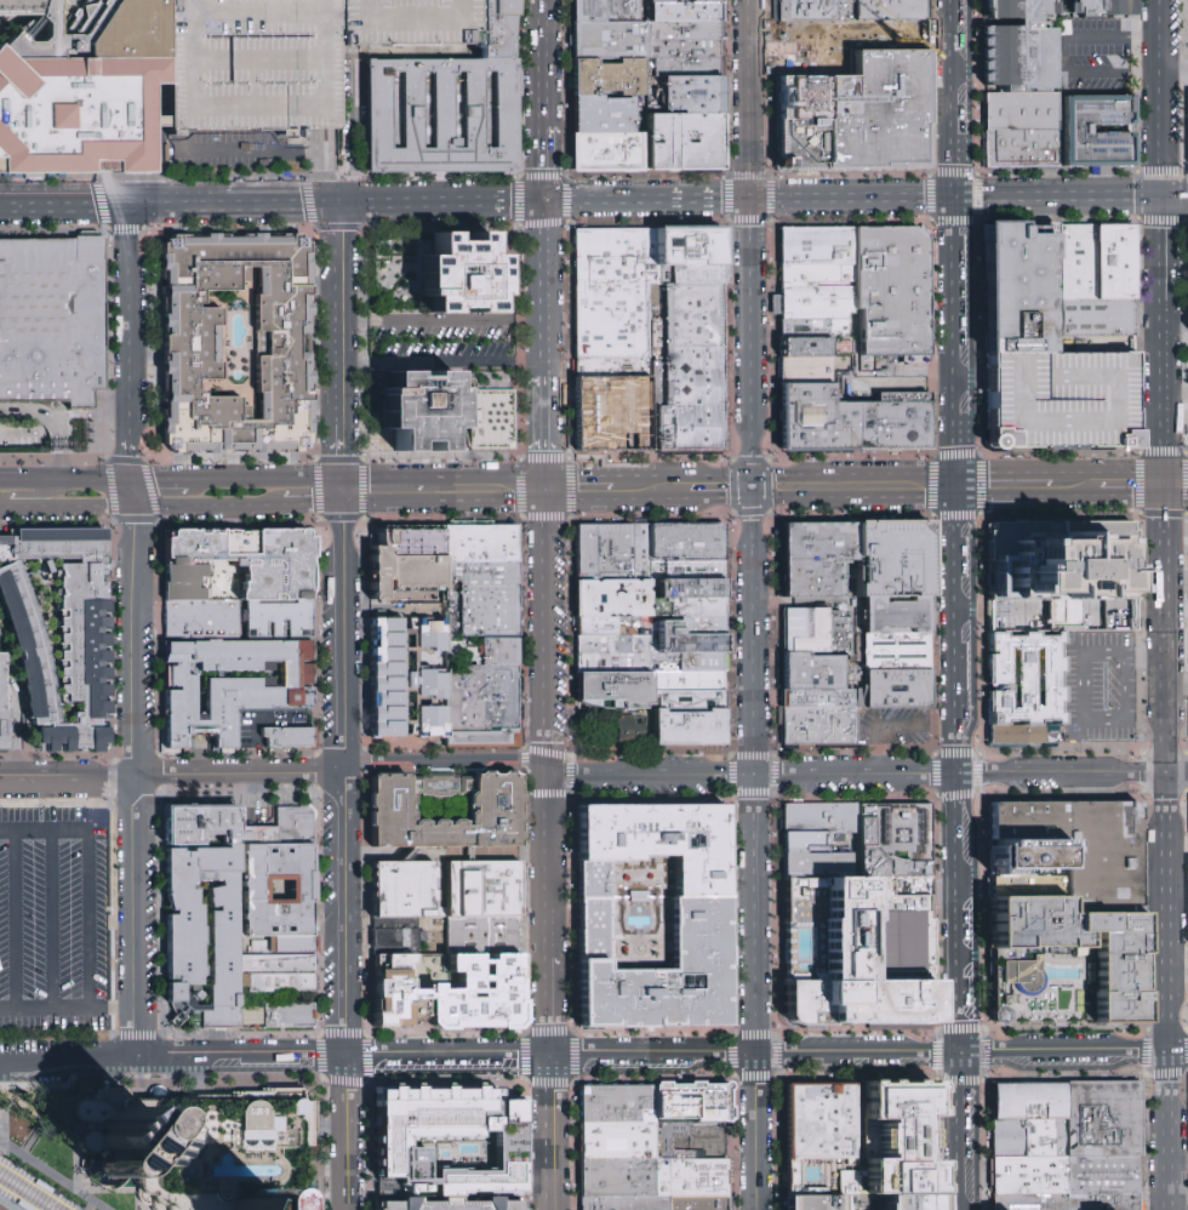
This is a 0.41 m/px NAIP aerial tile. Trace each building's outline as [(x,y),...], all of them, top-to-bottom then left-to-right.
[(335,44),(335,0),(474,0),(474,44),(335,44)] [(474,44),(474,63),(514,62),(514,0),(474,0),(474,44)] [(573,24),(636,24),(636,0),(573,0),(573,24)] [(855,4),(855,0),(927,0),(927,25),(855,27),(855,4)] [(983,17),(1027,17),(1047,17),(1053,17),(1053,0),(983,0),(983,17)] [(1062,18),(1137,19),(1137,0),(1062,0),(1062,18)] [(781,27),(781,5),(850,4),(850,25),(781,27)] [(649,23),(647,6),(718,5),(718,23),(649,23)] [(983,27),(983,89),(1013,89),(1013,95),(1058,93),(1057,29),(1047,29),(1047,17),(1027,17),(1027,27),(983,27)] [(573,58),(573,24),(636,24),(642,23),(642,39),(642,58),(573,58)] [(719,39),(642,39),(642,23),(649,23),(718,23),(719,39)] [(850,52),(850,73),(782,73),(781,27),(850,25),(855,27),(927,25),(929,52),(850,52)] [(642,58),(642,39),(719,39),(719,58),(642,58)] [(782,73),(782,166),(929,165),(929,52),(850,52),(850,73),(782,73)] [(642,58),(642,78),(642,98),(630,98),(573,98),(573,58),(642,58)] [(658,78),(642,78),(642,58),(719,58),(719,76),(658,78)] [(366,63),(367,173),(514,172),(514,62),(474,63),(366,63)] [(658,112),(658,78),(719,76),(719,112),(658,112)] [(1074,93),(1074,165),(1137,165),(1136,92),(1074,93)] [(984,95),(984,130),(1058,130),(1058,93),(1013,95),(984,95)] [(630,98),(630,133),(573,132),(573,98),(630,98)] [(646,112),(658,112),(719,112),(719,171),(645,171),(646,112)] [(986,165),(984,130),(1058,130),(1058,164),(986,165)] [(573,171),(573,132),(630,133),(639,133),(639,172),(573,171)] [(986,223),(987,358),(1063,356),(1063,339),(1062,222),(986,223)] [(1135,304),(1063,304),(1062,222),(1133,222),(1135,304)] [(777,263),(777,226),(850,224),(850,263),(777,263)] [(924,353),(857,353),(857,304),(850,304),(850,280),(850,263),(850,224),(915,224),(924,234),(924,353)] [(721,281),(655,282),(653,227),(722,226),(724,264),(727,264),(727,281),(721,281)] [(655,282),(649,282),(649,359),(572,360),(570,228),(653,227),(655,282)] [(161,245),(169,245),(169,236),(298,235),(298,245),(307,245),(308,335),(298,335),(298,354),(308,354),(308,446),(301,453),(173,455),(173,447),(162,447),(161,245)] [(433,235),(449,235),(449,244),(470,244),(470,235),(486,235),(486,257),(498,257),(498,297),(493,297),(493,313),(472,313),(472,308),(450,308),(450,313),(428,313),(428,296),(422,296),(422,258),(433,258),(433,235)] [(8,403),(0,403),(0,241),(7,241),(74,241),(74,238),(88,238),(102,238),(102,263),(102,304),(103,372),(103,390),(92,392),(92,410),(82,410),(67,410),(52,410),(52,403),(8,403)] [(777,281),(777,263),(850,263),(850,280),(777,281)] [(777,319),(777,281),(850,280),(850,304),(850,319),(777,319)] [(650,413),(649,376),(649,359),(649,282),(655,282),(721,281),(724,412),(650,413)] [(1135,304),(1136,339),(1063,339),(1063,304),(1135,304)] [(777,337),(777,319),(850,319),(851,336),(827,337),(777,337)] [(778,358),(777,337),(827,337),(827,356),(778,358)] [(778,381),(778,358),(827,356),(829,356),(829,381),(778,381)] [(987,358),(987,378),(987,436),(990,443),(996,446),(1132,445),(1132,418),(1131,356),(1063,356),(987,358)] [(572,377),(572,360),(649,359),(649,376),(572,377)] [(371,371),(412,372),(412,376),(428,377),(428,371),(453,371),(453,388),(458,388),(458,429),(447,429),(447,452),(429,451),(429,443),(425,443),(412,452),(395,452),(395,430),(383,430),(383,389),(371,389),(371,371)] [(573,451),(572,377),(649,376),(650,413),(650,451),(573,451)] [(778,447),(778,381),(829,381),(829,399),(855,399),(856,447),(778,447)] [(926,446),(856,447),(855,399),(874,399),(874,392),(925,390),(926,446)] [(472,392),(513,392),(514,450),(470,450),(466,446),(466,429),(459,429),(459,412),(469,412),(472,392)] [(650,451),(650,413),(724,412),(724,450),(650,451)] [(1129,523),(1129,531),(1132,531),(1133,632),(1063,632),(989,632),(989,524),(1129,523)] [(653,564),(653,581),(635,581),(635,578),(635,526),(652,525),(653,564)] [(725,564),(653,564),(652,525),(725,525),(725,564)] [(861,525),(859,564),(844,564),(786,564),(786,525),(861,525)] [(867,600),(859,600),(859,564),(861,525),(932,526),(931,601),(867,600)] [(444,561),(444,526),(515,526),(515,561),(444,561)] [(635,578),(576,580),(576,526),(635,526),(635,578)] [(57,560),(0,558),(0,537),(10,537),(10,529),(107,529),(112,752),(28,752),(25,708),(19,674),(15,635),(2,606),(0,597),(0,567),(18,560),(28,582),(39,616),(51,664),(58,700),(61,723),(82,713),(82,702),(68,702),(58,647),(57,560)] [(162,532),(310,529),(312,600),(293,600),(256,599),(244,599),(238,599),(240,589),(240,582),(244,581),(240,567),(229,567),(228,563),(205,564),(205,600),(164,601),(162,532)] [(377,530),(440,531),(440,589),(390,589),(382,599),(370,600),(370,548),(378,547),(377,530)] [(516,583),(516,635),(458,637),(458,581),(444,581),(444,561),(516,563),(516,583)] [(653,581),(653,564),(725,564),(725,582),(656,582),(653,581)] [(786,600),(786,564),(844,564),(844,600),(786,600)] [(618,616),(577,617),(576,580),(635,578),(635,581),(653,581),(653,598),(653,616),(618,616)] [(725,597),(658,598),(656,593),(656,582),(725,582),(725,597)] [(725,597),(724,616),(680,616),(653,616),(653,598),(658,598),(725,597)] [(313,638),(312,600),(293,600),(293,603),(256,604),(256,599),(244,599),(245,638),(265,638),(265,622),(270,622),(270,635),(281,635),(281,621),(285,621),(285,639),(313,638)] [(238,639),(164,639),(164,601),(205,600),(238,600),(238,639)] [(931,601),(931,635),(867,635),(867,600),(931,601)] [(858,664),(858,689),(852,689),(786,689),(786,611),(826,611),(826,620),(850,618),(850,664),(858,664)] [(618,638),(577,639),(577,617),(618,616),(618,638)] [(725,634),(724,616),(680,616),(680,621),(680,634),(725,634)] [(370,618),(404,618),(405,624),(444,623),(442,653),(416,653),(416,672),(442,672),(441,698),(416,700),(417,708),(442,707),(444,736),(371,737),(370,618)] [(725,656),(725,634),(680,634),(680,621),(655,622),(655,657),(725,656)] [(987,633),(987,652),(992,652),(992,656),(987,656),(988,684),(998,684),(998,691),(986,691),(986,726),(1005,726),(1005,721),(1022,721),(1022,726),(1038,726),(1038,721),(1053,721),(1053,726),(1064,726),(1064,712),(1060,712),(1060,704),(1064,704),(1064,686),(1057,686),(1057,673),(1061,673),(1061,658),(1057,658),(1057,644),(1063,644),(1063,632),(1053,632),(1053,637),(1036,637),(1036,633),(1021,633),(1021,637),(1004,637),(1004,633),(987,633)] [(931,635),(931,673),(869,673),(867,673),(867,635),(931,635)] [(651,672),(577,672),(577,639),(618,638),(650,638),(651,672)] [(167,749),(165,641),(251,640),(316,639),(318,707),(240,708),(240,752),(211,752),(211,732),(187,732),(187,749),(167,749)] [(516,639),(516,666),(480,666),(480,649),(480,639),(516,639)] [(462,641),(462,649),(480,649),(480,666),(474,666),(473,662),(445,662),(445,643),(462,641)] [(8,752),(8,709),(2,709),(2,655),(0,655),(0,752),(8,752)] [(725,656),(724,669),(681,669),(681,663),(655,663),(655,657),(725,656)] [(445,747),(445,672),(449,667),(516,667),(516,730),(519,730),(519,748),(445,747)] [(724,696),(658,696),(651,696),(651,677),(681,677),(681,669),(724,669),(724,696)] [(651,709),(578,710),(577,672),(651,672),(651,677),(651,696),(651,709)] [(859,708),(861,691),(869,691),(869,673),(931,673),(931,708),(859,708)] [(786,689),(786,708),(852,708),(852,689),(786,689)] [(658,710),(724,709),(724,696),(658,696),(658,710)] [(861,747),(786,747),(786,708),(852,708),(859,708),(861,747)] [(655,743),(655,710),(658,710),(724,709),(725,742),(655,743)] [(621,742),(650,742),(650,719),(621,719),(621,742)] [(988,746),(988,726),(1005,726),(1022,726),(1038,726),(1053,726),(1064,726),(1064,744),(988,746)] [(310,729),(310,748),(265,748),(265,736),(261,737),(259,729),(265,729),(310,729)] [(370,775),(370,846),(518,845),(518,774),(370,775)] [(1140,918),(1093,918),(1086,918),(1086,895),(1066,895),(1066,874),(1066,840),(992,841),(992,804),(1138,803),(1140,918)] [(274,804),(307,804),(315,812),(316,845),(242,845),(239,845),(238,827),(274,827),(274,804)] [(862,879),(861,834),(861,806),(933,804),(935,878),(862,879)] [(166,806),(238,805),(238,827),(239,845),(229,845),(229,843),(222,843),(221,834),(199,834),(200,844),(167,844),(166,806)] [(830,856),(852,855),(852,880),(826,880),(788,880),(787,806),(861,806),(861,834),(830,835),(830,856)] [(726,898),(726,1026),(578,1027),(576,809),(726,809),(726,898)] [(1066,840),(1066,874),(992,873),(992,841),(1066,840)] [(171,846),(242,845),(242,955),(241,975),(242,1024),(205,1027),(204,1011),(181,1012),(173,1004),(171,846)] [(316,845),(242,845),(242,938),(249,938),(315,938),(316,845)] [(445,863),(445,915),(513,914),(520,914),(518,861),(445,863)] [(371,864),(436,864),(436,920),(371,919),(371,864)] [(992,873),(992,896),(1066,895),(1066,874),(992,873)] [(788,880),(789,1031),(827,1031),(935,1029),(935,982),(933,918),(895,919),(862,919),(862,879),(852,880),(826,880),(788,880)] [(895,919),(862,919),(862,879),(933,879),(933,918),(895,919)] [(1141,1022),(1106,1022),(1106,947),(992,947),(992,896),(1066,895),(1086,895),(1086,918),(1093,918),(1140,918),(1141,1022)] [(445,955),(520,954),(520,914),(513,914),(445,915),(445,917),(445,955)] [(398,930),(398,946),(416,946),(416,942),(423,942),(423,930),(398,930)] [(316,951),(249,952),(249,938),(315,938),(316,951)] [(992,947),(992,1022),(1106,1022),(1106,947),(992,947)] [(446,974),(445,955),(520,954),(521,1029),(433,1029),(427,1022),(427,1000),(413,1000),(412,991),(424,989),(424,982),(438,983),(439,989),(455,988),(456,972),(446,974)] [(313,975),(245,975),(241,975),(242,955),(313,957),(313,975)] [(370,958),(369,1032),(411,1032),(411,958),(370,958)] [(314,992),(245,992),(245,975),(313,975),(314,992)] [(308,1028),(264,1029),(264,1023),(264,1009),(264,1006),(308,1005),(315,1005),(315,1028),(308,1028)] [(241,1009),(242,1024),(264,1023),(264,1009),(241,1009)] [(862,1083),(932,1083),(932,1115),(915,1115),(915,1131),(923,1131),(923,1147),(916,1148),(916,1163),(933,1163),(933,1193),(861,1193),(861,1159),(879,1159),(879,1120),(862,1120),(862,1083)] [(855,1158),(788,1159),(787,1086),(853,1085),(855,1158)] [(993,1086),(995,1123),(1067,1120),(1067,1085),(993,1086)] [(1140,1158),(1068,1159),(1067,1120),(1067,1085),(1138,1085),(1140,1158)] [(578,1088),(579,1124),(651,1123),(651,1086),(578,1088)] [(729,1086),(651,1086),(651,1123),(729,1123),(729,1086)] [(522,1202),(451,1200),(389,1200),(370,1200),(371,1089),(522,1090),(522,1202)] [(301,1095),(300,1209),(144,1209),(143,1189),(87,1189),(87,1105),(127,1105),(225,1105),(225,1095),(301,1095)] [(317,1100),(296,1101),(297,1115),(309,1115),(310,1121),(318,1121),(317,1100)] [(1064,1159),(996,1162),(995,1123),(1067,1120),(1068,1159),(1064,1159)] [(579,1124),(579,1162),(652,1159),(651,1123),(579,1124)] [(1140,1158),(1142,1195),(1064,1197),(1064,1159),(1068,1159),(1140,1158)] [(579,1162),(581,1198),(658,1197),(657,1160),(652,1159),(579,1162)] [(727,1159),(727,1195),(673,1197),(658,1197),(657,1160),(727,1159)] [(1064,1159),(1064,1197),(995,1198),(996,1162),(1064,1159)] [(727,1195),(728,1209),(673,1209),(673,1197),(727,1195)] [(1142,1195),(1142,1209),(1064,1209),(1064,1197),(1142,1195)] [(581,1209),(673,1209),(673,1197),(658,1197),(581,1198),(581,1209)] [(838,1197),(838,1209),(787,1209),(787,1197),(838,1197)] [(1064,1197),(1064,1209),(995,1209),(995,1198),(1064,1197)] [(935,1198),(935,1209),(876,1209),(876,1198),(935,1198)] [(522,1202),(522,1209),(370,1209),(370,1200),(377,1200),(389,1200),(451,1200),(522,1202)]
